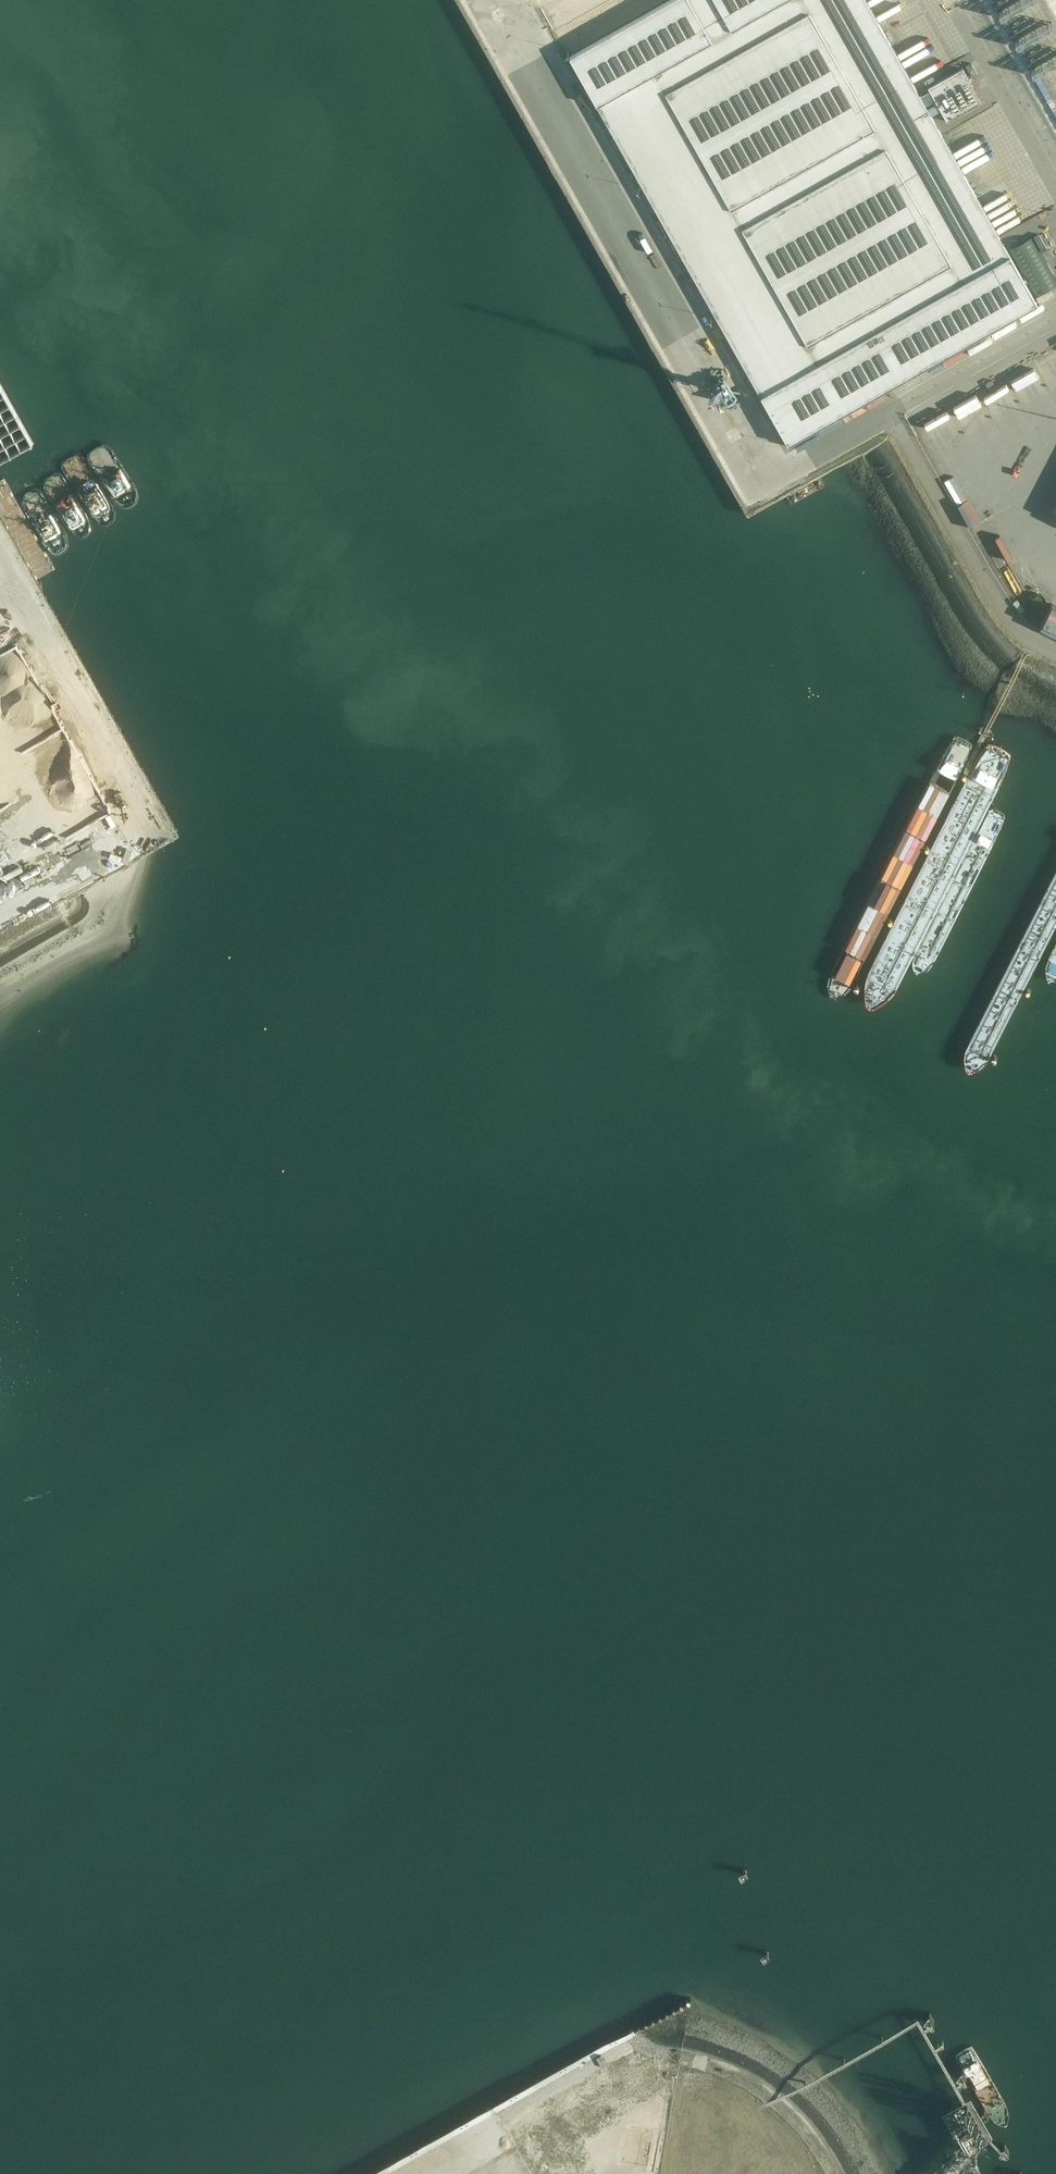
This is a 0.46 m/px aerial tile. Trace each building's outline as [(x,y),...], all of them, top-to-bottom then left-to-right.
[(941,134),(866,0),(668,0),(569,56),(788,444),(1037,303),(941,134)] [(619,15),(655,0),(613,0),(619,15)] [(583,20),(559,31),(563,41),(587,30),(583,20)] [(1035,73),(1054,63),(1041,39),(1022,49),(1035,73)] [(970,58),(962,62),(967,73),(975,69),(970,58)] [(981,102),(971,84),(961,68),(927,87),(947,121),(981,102)] [(988,161),(994,149),(993,145),(996,140),(993,128),(996,123),(995,119),(1000,118),(993,114),(987,125),(988,130),(980,125),(982,121),(981,115),(964,119),(960,126),(962,136),(974,143),(976,150),(982,153),(986,152),(988,161)] [(1031,236),(1008,248),(1035,296),(1055,284),(1055,280),(1031,236)] [(1047,453),(1053,468),(1055,467),(1055,449),(1047,453)] [(1055,589),(1055,570),(1044,566),(1038,581),(1055,589)] [(1012,597),(1019,606),(1028,599),(1020,590),(1012,597)] [(479,2028),(483,2037),(489,2035),(484,2026),(479,2028)] [(666,2081),(670,2082),(676,2053),(671,2052),(666,2081)] [(538,2085),(550,2080),(548,2074),(536,2079),(538,2085)] [(425,2173),(435,2173),(434,2172),(448,2166),(442,2153),(420,2162),(425,2173)]
